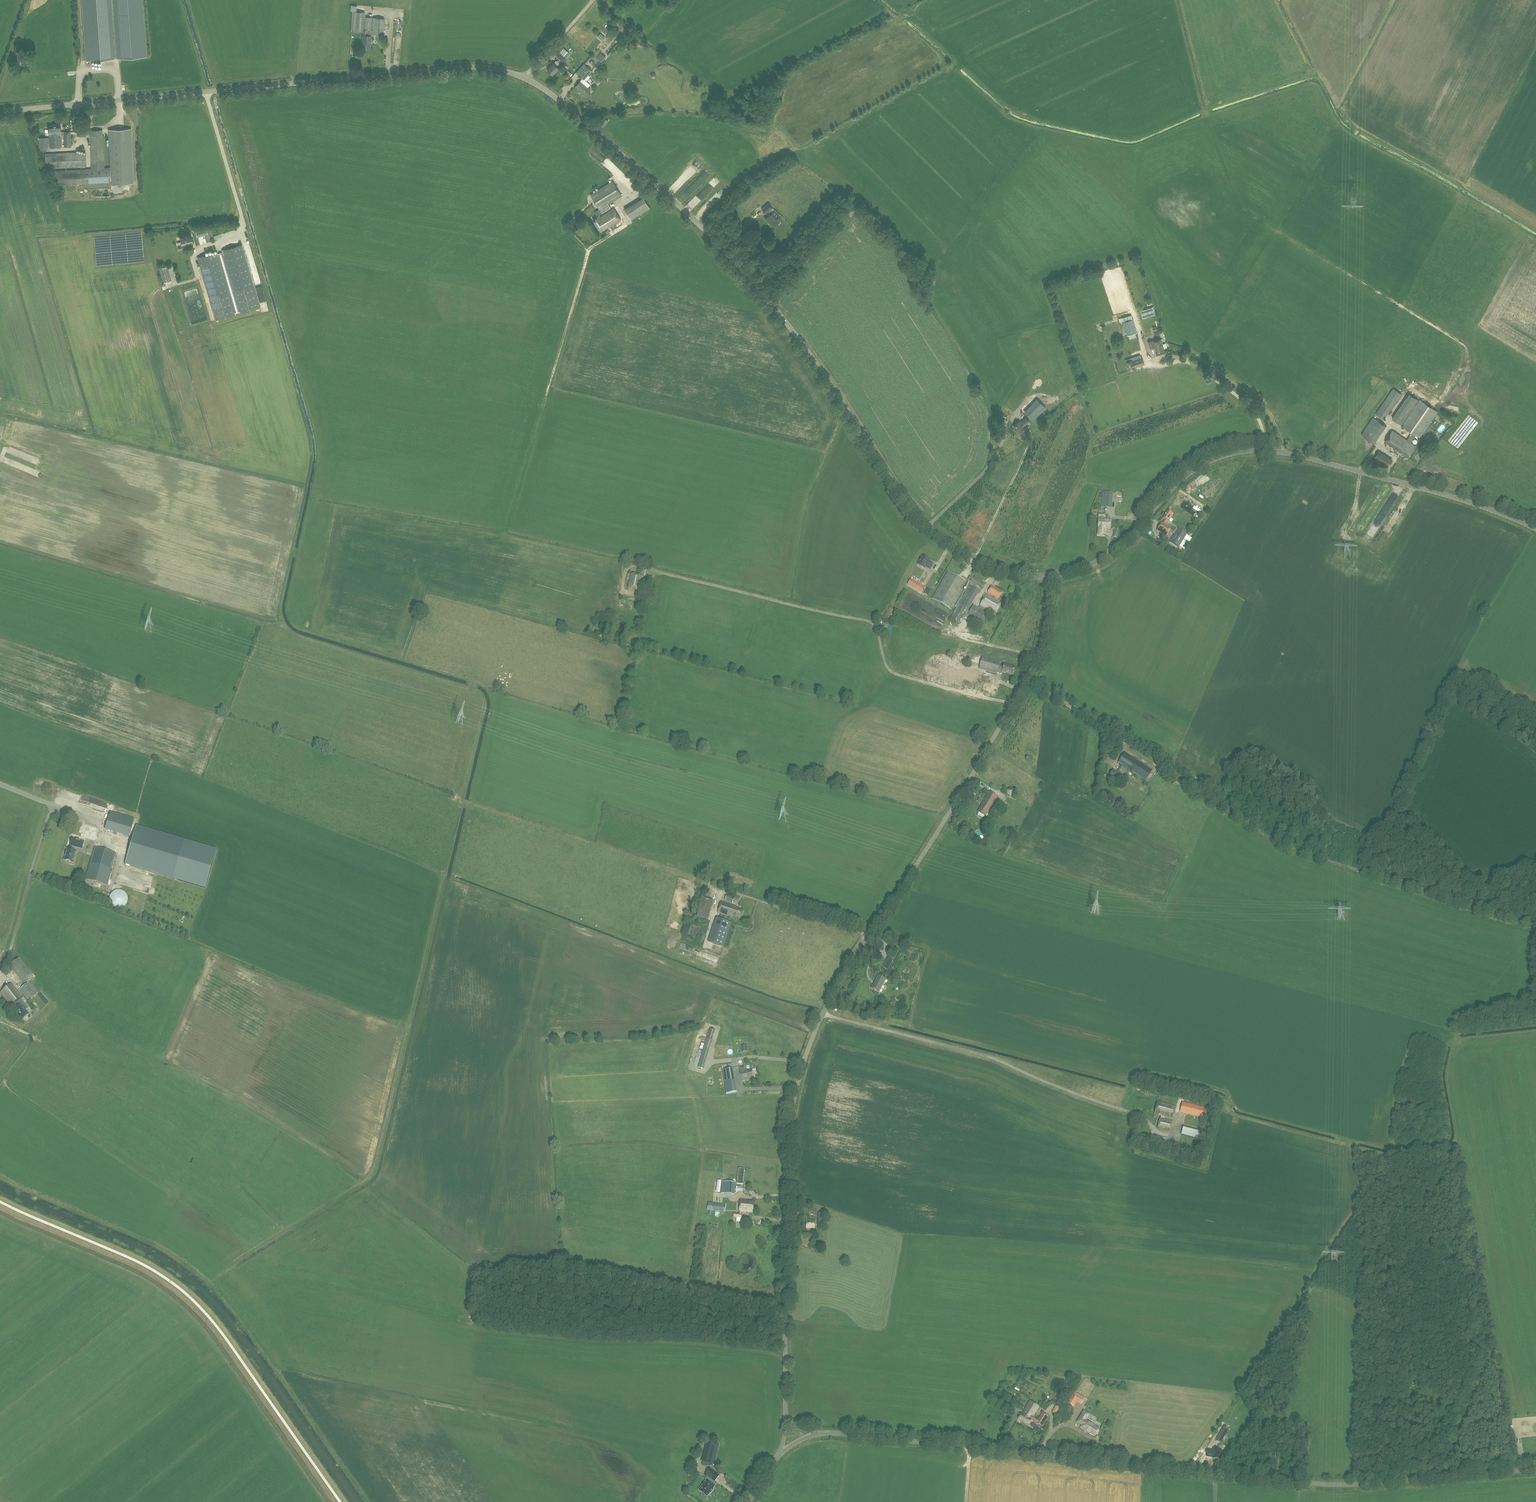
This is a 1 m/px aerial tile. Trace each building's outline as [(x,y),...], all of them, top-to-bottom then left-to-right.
[(117,58),(113,0),(82,0),(86,61),(115,59),(115,58),(117,58)] [(143,0),(113,0),(117,58),(147,56),(143,0)] [(372,18),(365,17),(365,13),(353,12),(352,32),(364,33),(364,36),(363,36),(362,48),(371,48),(371,36),(369,36),(369,34),(373,34),(373,33),(383,34),(384,19),(375,18),(373,30),(372,30),(372,18)] [(606,37),(601,33),(597,36),(602,41),(606,37)] [(26,52),(18,51),(16,63),(24,65),(26,52)] [(560,52),(557,56),(563,62),(566,58),(560,52)] [(559,68),(557,65),(559,63),(557,60),(554,63),(548,70),(553,74),(559,68)] [(583,78),(585,80),(585,79),(592,71),(586,66),(579,75),(583,78)] [(586,95),(591,89),(588,87),(591,84),(585,79),(585,80),(583,78),(576,87),(581,91),(582,91),(586,95)] [(600,122),(604,125),(608,120),(604,117),(600,122)] [(50,147),(62,147),(61,136),(64,136),(65,146),(72,146),(71,131),(61,132),(61,125),(49,125),(50,147)] [(105,167),(103,130),(90,130),(92,169),(86,169),(86,170),(55,171),(54,171),(54,185),(56,185),(87,184),(111,182),(111,184),(134,183),(131,128),(109,129),(111,167),(105,167)] [(48,137),(40,137),(40,147),(49,147),(48,137)] [(86,166),(86,152),(45,154),(46,168),(86,166)] [(702,161),(672,191),(678,196),(708,166),(702,161)] [(621,170),(616,175),(621,179),(625,175),(621,170)] [(714,193),(723,184),(718,180),(709,189),(714,193)] [(591,194),(600,209),(595,212),(598,216),(593,219),(601,232),(621,219),(614,208),(600,217),(599,215),(611,208),(608,204),(622,196),(613,181),(591,194)] [(701,191),(705,186),(699,181),(694,186),(701,191)] [(722,192),(716,201),(720,205),(727,196),(722,192)] [(697,211),(706,202),(702,197),(692,205),(697,211)] [(766,210),(769,214),(765,218),(773,227),(780,220),(778,218),(780,216),(775,210),(769,203),(762,209),(765,211),(766,210)] [(631,220),(638,216),(631,205),(624,209),(631,220)] [(208,234),(206,226),(199,228),(202,236),(208,234)] [(186,245),(194,243),(191,235),(180,238),(181,242),(177,243),(179,251),(187,248),(186,245)] [(242,245),(222,250),(234,292),(240,313),(260,307),(254,286),(242,245)] [(235,315),(218,252),(198,258),(216,321),(235,315)] [(1153,307),(1146,309),(1140,311),(1143,318),(1149,316),(1155,314),(1153,307)] [(1123,322),(1127,335),(1137,332),(1133,319),(1123,322)] [(1154,341),(1154,340),(1149,342),(1150,348),(1155,347),(1156,351),(1164,349),(1161,339),(1154,341)] [(1142,357),(1133,360),(1132,360),(1126,362),(1129,370),(1135,368),(1135,367),(1145,364),(1142,357)] [(1402,394),(1395,390),(1394,389),(1376,414),(1385,420),(1402,394)] [(1402,425),(1419,400),(1410,394),(1393,418),(1402,425)] [(1009,405),(1015,411),(1023,403),(1017,397),(1009,405)] [(1035,418),(1046,407),(1037,399),(1027,409),(1035,418)] [(1419,400),(1402,425),(1413,432),(1407,441),(1393,431),(1385,442),(1408,457),(1416,447),(1411,443),(1416,435),(1420,437),(1438,412),(1420,399),(1419,400)] [(1386,426),(1374,417),(1362,435),(1374,444),(1386,426)] [(1025,437),(1030,431),(1025,426),(1029,421),(1026,418),(1021,423),(1019,421),(1014,427),(1025,437)] [(1388,465),(1392,459),(1379,451),(1375,456),(1388,465)] [(1112,492),(1103,492),(1103,501),(1112,502),(1112,492)] [(1356,507),(1364,512),(1367,508),(1359,503),(1356,507)] [(1193,508),(1199,513),(1202,509),(1195,505),(1193,508)] [(1173,514),(1168,511),(1163,518),(1165,519),(1163,523),(1162,522),(1157,531),(1166,536),(1171,528),(1166,524),(1170,517),(1171,518),(1173,514)] [(1372,512),(1368,517),(1373,520),(1377,515),(1372,512)] [(1110,520),(1104,519),(1103,519),(1104,514),(1099,514),(1098,529),(1098,535),(1104,535),(1104,529),(1110,529),(1110,520)] [(1178,528),(1170,542),(1179,547),(1187,534),(1178,528)] [(930,559),(923,556),(918,564),(925,568),(926,566),(931,569),(934,563),(931,562),(930,562),(929,561),(930,559)] [(968,583),(948,572),(933,598),(952,610),(968,583)] [(632,574),(628,589),(640,592),(641,589),(645,590),(647,584),(642,582),(644,577),(632,574)] [(968,580),(983,589),(986,584),(971,576),(968,580)] [(968,609),(979,589),(971,584),(951,618),(958,623),(966,608),(968,609)] [(994,596),(993,598),(987,595),(979,608),(974,606),(969,614),(984,623),(989,615),(984,612),(986,608),(995,614),(1001,603),(995,599),(996,597),(999,599),(1003,592),(992,586),(988,593),(994,596)] [(982,674),(985,675),(986,671),(997,674),(998,669),(1003,671),(1003,672),(1012,675),(1015,667),(1005,664),(1004,667),(999,665),(1000,662),(983,656),(979,669),(983,670),(982,674)] [(1146,780),(1152,770),(1125,752),(1119,762),(1123,765),(1119,773),(1114,770),(1109,776),(1119,782),(1123,776),(1125,777),(1130,770),(1146,780)] [(1033,765),(1036,761),(1029,756),(1026,760),(1033,765)] [(1011,787),(1007,789),(1007,794),(1011,796),(1015,794),(1015,789),(1011,787)] [(999,797),(990,792),(982,804),(983,805),(979,813),(986,817),(991,809),(991,810),(999,797)] [(134,819),(110,812),(106,825),(130,832),(134,819)] [(77,827),(75,826),(73,833),(83,835),(84,830),(83,830),(82,832),(80,831),(81,826),(78,825),(77,827)] [(216,850),(137,826),(126,865),(205,888),(216,850)] [(70,849),(67,848),(66,852),(65,851),(64,855),(65,856),(64,860),(72,862),(76,851),(74,850),(75,847),(82,849),(84,841),(72,838),(70,845),(71,846),(70,849)] [(85,879),(106,885),(116,853),(95,847),(85,879)] [(731,903),(730,904),(722,901),(718,912),(733,917),(734,916),(741,919),(744,910),(736,908),(737,907),(732,905),(735,897),(727,895),(725,901),(731,903)] [(713,901),(702,898),(697,918),(708,920),(713,901)] [(724,946),(732,922),(716,917),(709,942),(724,946)] [(888,969),(894,959),(888,956),(882,966),(888,969)] [(22,982),(32,974),(19,959),(10,966),(22,982)] [(886,979),(878,975),(871,988),(879,992),(886,979)] [(19,990),(28,1001),(37,993),(29,982),(19,990)] [(12,984),(1,993),(11,1005),(12,1004),(15,1007),(13,1008),(22,1019),(29,1014),(26,1010),(28,1008),(21,998),(22,997),(12,984)] [(698,1067),(703,1069),(715,1029),(710,1028),(698,1067)] [(741,1071),(740,1071),(742,1081),(754,1078),(752,1069),(745,1070),(744,1067),(740,1068),(741,1071)] [(726,1093),(737,1092),(734,1068),(722,1069),(726,1093)] [(1206,1117),(1209,1105),(1183,1099),(1180,1112),(1206,1117)] [(1164,1116),(1173,1118),(1176,1107),(1158,1102),(1155,1114),(1162,1115),(1161,1118),(1160,1117),(1157,1129),(1170,1132),(1173,1121),(1164,1118),(1164,1116)] [(1167,1144),(1168,1138),(1151,1135),(1150,1141),(1167,1144)] [(736,1183),(722,1181),(721,1193),(735,1195),(736,1183)] [(747,1209),(747,1212),(753,1212),(755,1201),(741,1200),(740,1203),(747,1204),(746,1207),(748,1207),(748,1208),(749,1208),(749,1210),(747,1209)] [(725,1212),(725,1209),(726,1204),(713,1203),(712,1210),(725,1212)] [(742,1211),(747,1212),(747,1209),(749,1210),(749,1208),(748,1208),(748,1207),(746,1207),(747,1204),(740,1203),(739,1214),(734,1213),(734,1217),(737,1217),(737,1220),(741,1220),(741,1218),(742,1211)] [(1080,1402),(1083,1397),(1076,1392),(1073,1397),(1080,1402)] [(1012,1410),(1016,1406),(1010,1401),(1006,1405),(1012,1410)] [(1024,1411),(1033,1416),(1039,1406),(1030,1401),(1026,1408),(1024,1411)] [(1059,1406),(1054,1411),(1059,1415),(1063,1410),(1059,1406)] [(1093,1434),(1098,1427),(1085,1418),(1088,1413),(1083,1410),(1076,1421),(1081,1424),(1080,1426),(1093,1434)] [(1038,1419),(1033,1416),(1024,1411),(1022,1414),(1021,1414),(1018,1419),(1028,1425),(1031,1420),(1036,1423),(1042,1427),(1044,1423),(1038,1419)] [(1038,1419),(1044,1423),(1048,1416),(1042,1413),(1038,1419)] [(1531,1424),(1532,1434),(1521,1434),(1521,1440),(1530,1439),(1530,1436),(1535,1435),(1535,1423),(1531,1424)] [(1224,1426),(1215,1440),(1220,1443),(1229,1429),(1224,1426)] [(718,1445),(706,1442),(702,1461),(714,1464),(718,1445)] [(1213,1459),(1221,1460),(1222,1454),(1222,1450),(1222,1446),(1218,1445),(1218,1450),(1214,1449),(1213,1459)] [(719,1475),(710,1468),(705,1475),(707,1477),(705,1479),(707,1480),(699,1490),(708,1496),(710,1493),(711,1493),(714,1489),(713,1489),(715,1485),(712,1483),(714,1481),(715,1481),(719,1475)]
